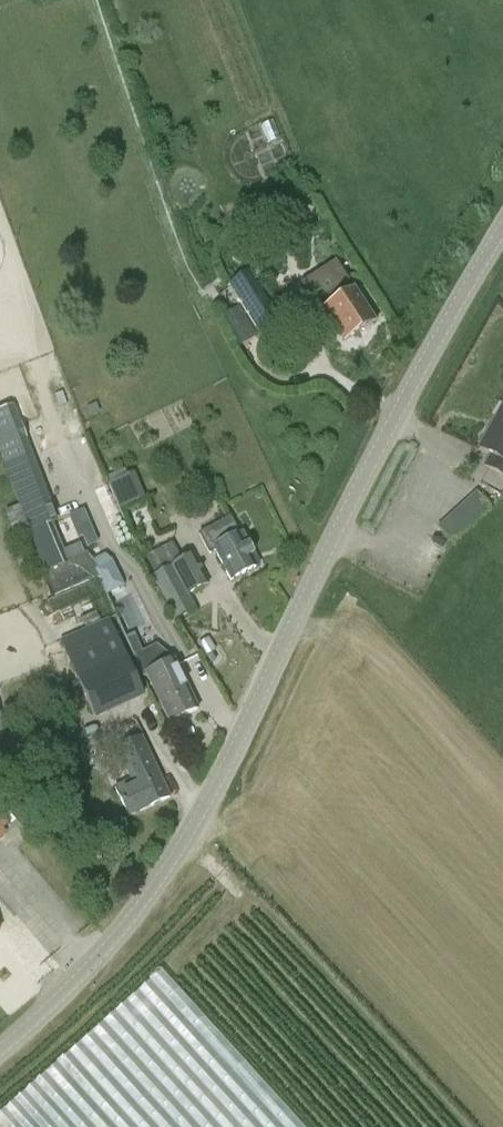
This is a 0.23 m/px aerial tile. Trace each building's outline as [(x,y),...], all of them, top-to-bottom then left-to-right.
[(250,272),(230,285),(259,332),(279,319),(250,272)] [(361,331),(364,331),(369,328),(370,325),(371,324),(351,291),(324,308),(345,341),(361,331)] [(240,306),(220,318),(227,329),(247,317),(240,306)] [(479,447),(489,453),(483,466),(502,478),(502,403),(479,447)] [(56,522),(36,470),(30,473),(25,459),(5,467),(10,481),(8,481),(17,508),(4,512),(12,534),(25,529),(27,534),(56,522)] [(113,546),(133,532),(119,511),(139,497),(123,473),(82,502),(113,546)] [(200,535),(210,554),(215,551),(229,580),(255,568),(259,566),(243,533),(239,536),(230,519),(200,535)] [(100,578),(107,593),(123,585),(113,563),(106,556),(88,565),(80,547),(40,564),(54,597),(100,578)] [(209,583),(193,554),(170,565),(171,566),(149,576),(173,621),(196,608),(188,594),(209,583)] [(94,721),(126,705),(144,697),(108,619),(59,641),(94,721)] [(142,675),(146,674),(169,722),(196,709),(173,661),(156,646),(142,653),(134,635),(126,638),(142,675)] [(168,797),(150,756),(147,749),(135,755),(121,761),(130,780),(114,788),(117,794),(128,816),(168,797)] [(7,836),(3,832),(11,825),(5,817),(0,821),(0,842),(7,836)]
